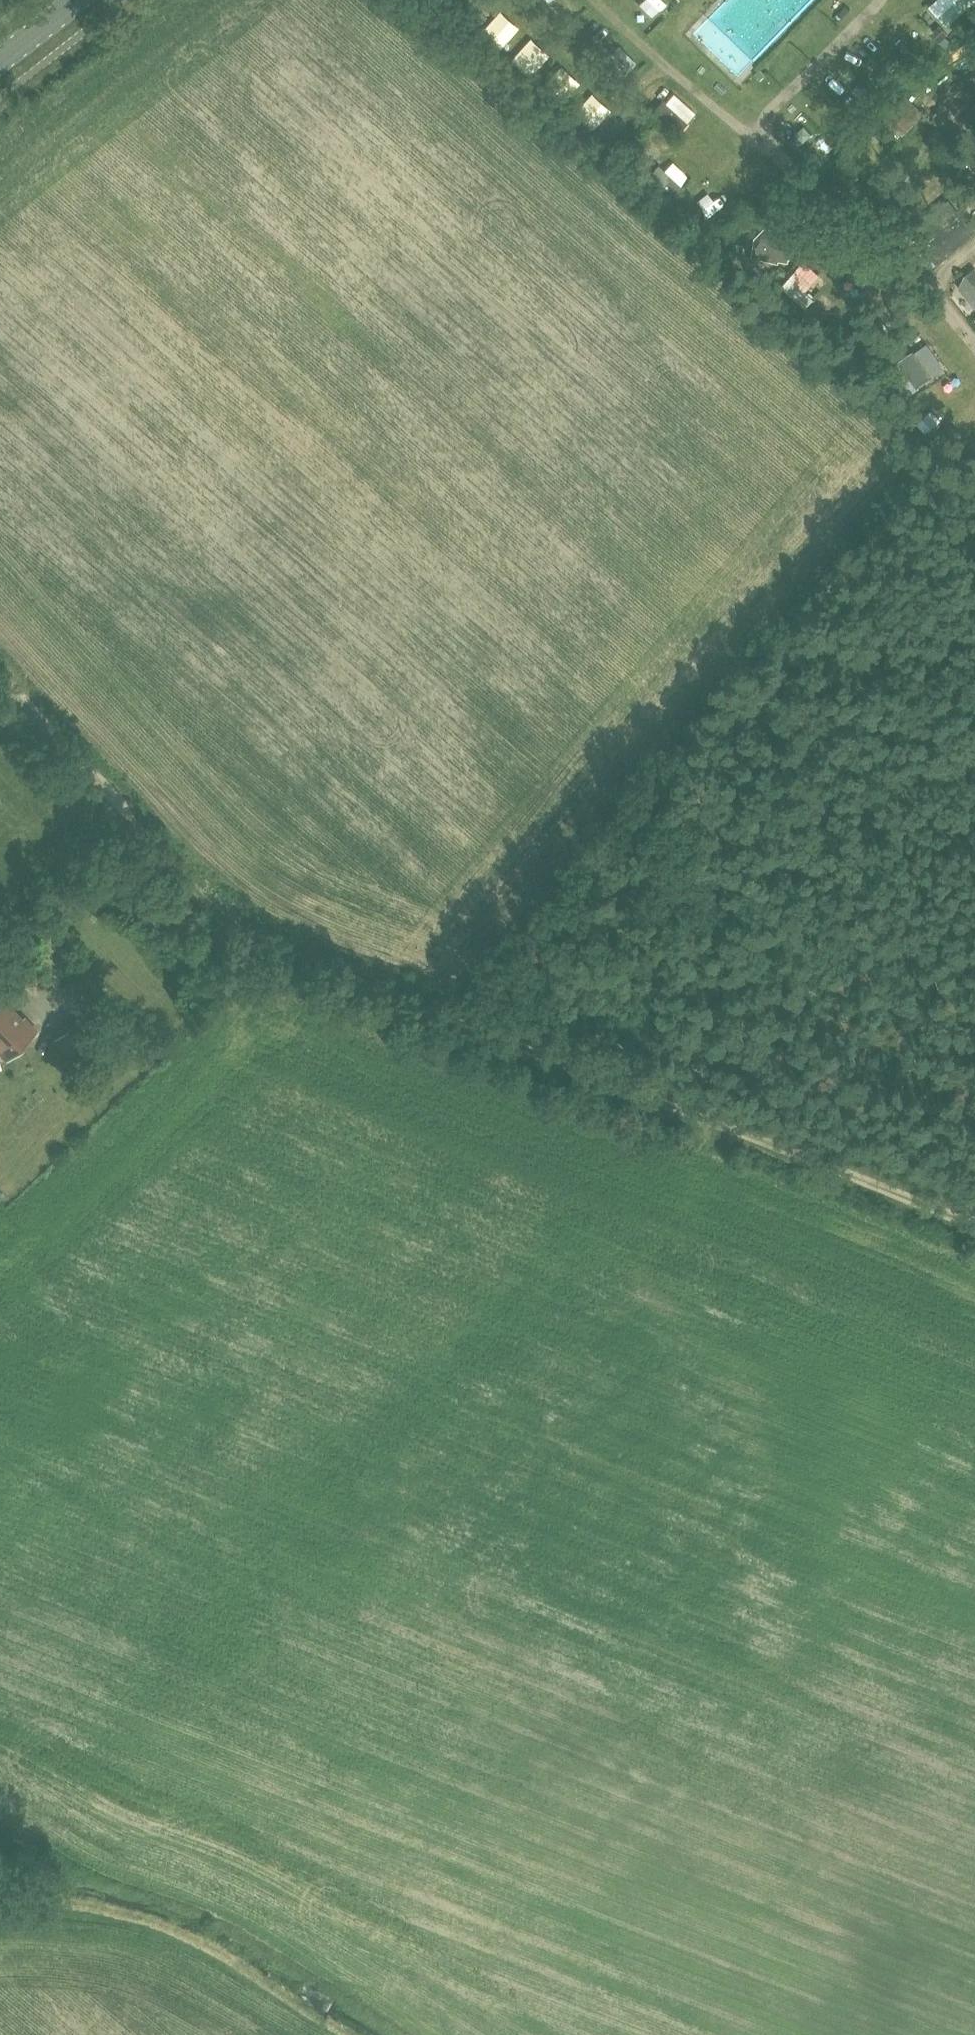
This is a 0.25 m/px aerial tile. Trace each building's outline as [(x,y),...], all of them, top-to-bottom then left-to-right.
[(761,68),(755,75),(760,80),(766,74),(761,68)] [(884,118),(897,132),(901,128),(905,133),(923,114),(905,96),(884,118)] [(960,154),(965,159),(974,169),(974,140),(960,154)] [(755,237),(752,256),(752,257),(779,264),(779,261),(789,262),(791,252),(794,234),(794,232),(766,228),(755,237)] [(813,284),(813,283),(799,271),(782,287),(806,308),(815,300),(805,291),(813,284)] [(914,350),(889,370),(908,395),(933,375),(914,350)] [(7,1058),(37,1028),(25,1016),(22,1018),(10,1006),(13,1004),(7,998),(0,1005),(0,1050),(7,1058)] [(143,1021),(133,1029),(141,1040),(151,1032),(143,1021)]
